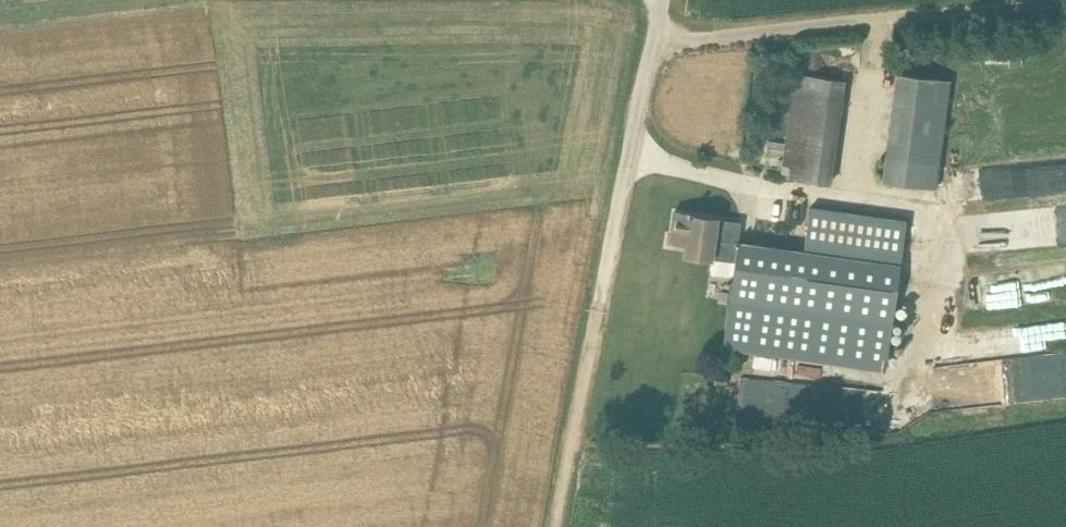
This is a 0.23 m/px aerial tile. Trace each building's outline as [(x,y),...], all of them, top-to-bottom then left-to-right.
[(780,177),(830,183),(844,80),(794,71),(780,177)] [(881,180),(932,187),(936,188),(950,80),(945,80),(895,74),(881,180)] [(886,370),(901,264),(907,220),(809,207),(803,250),(713,237),(716,218),(693,215),(693,212),(688,211),(688,213),(675,211),(671,242),(686,244),(684,255),(712,258),(710,273),(727,275),(734,273),(724,346),(886,370)]
